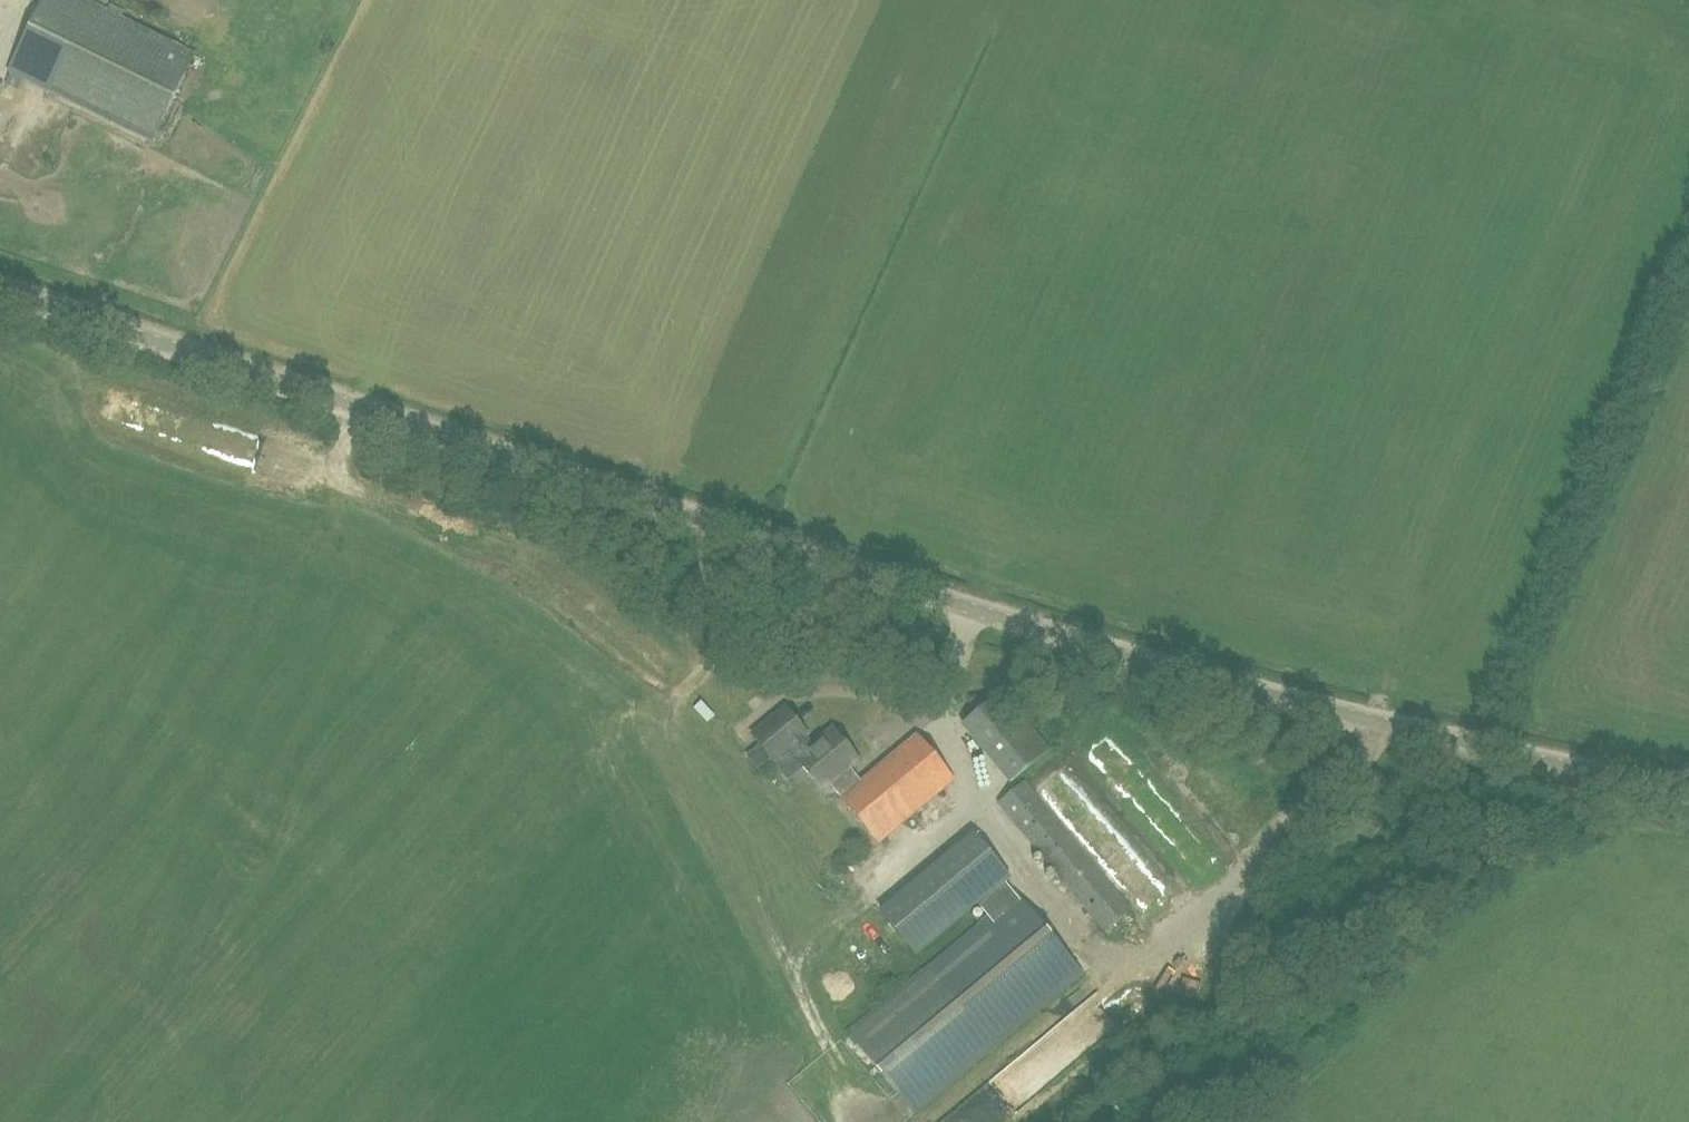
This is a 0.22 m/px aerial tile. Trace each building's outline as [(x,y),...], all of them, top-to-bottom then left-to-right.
[(186,72),(195,57),(77,0),(44,0),(43,2),(18,52),(9,72),(152,142),(186,72)] [(963,725),(1012,782),(1048,751),(999,693),(963,725)] [(796,761),(815,746),(807,735),(810,732),(789,706),(751,737),(758,745),(745,756),(756,770),(769,759),(772,763),(788,750),(796,761)] [(815,746),(796,761),(795,762),(820,792),(828,785),(840,800),(839,801),(877,847),(954,782),(916,737),(859,785),(846,770),(858,761),(833,731),(815,746)] [(1133,912),(1029,779),(1001,801),(1105,934),(1133,912)] [(916,957),(978,906),(989,919),(1015,896),(1004,883),(1009,879),(974,837),(881,915),(916,957)] [(1093,997),(1015,1058),(1038,1088),(1111,1032),(1097,1015),(1104,1010),(1093,997)]
